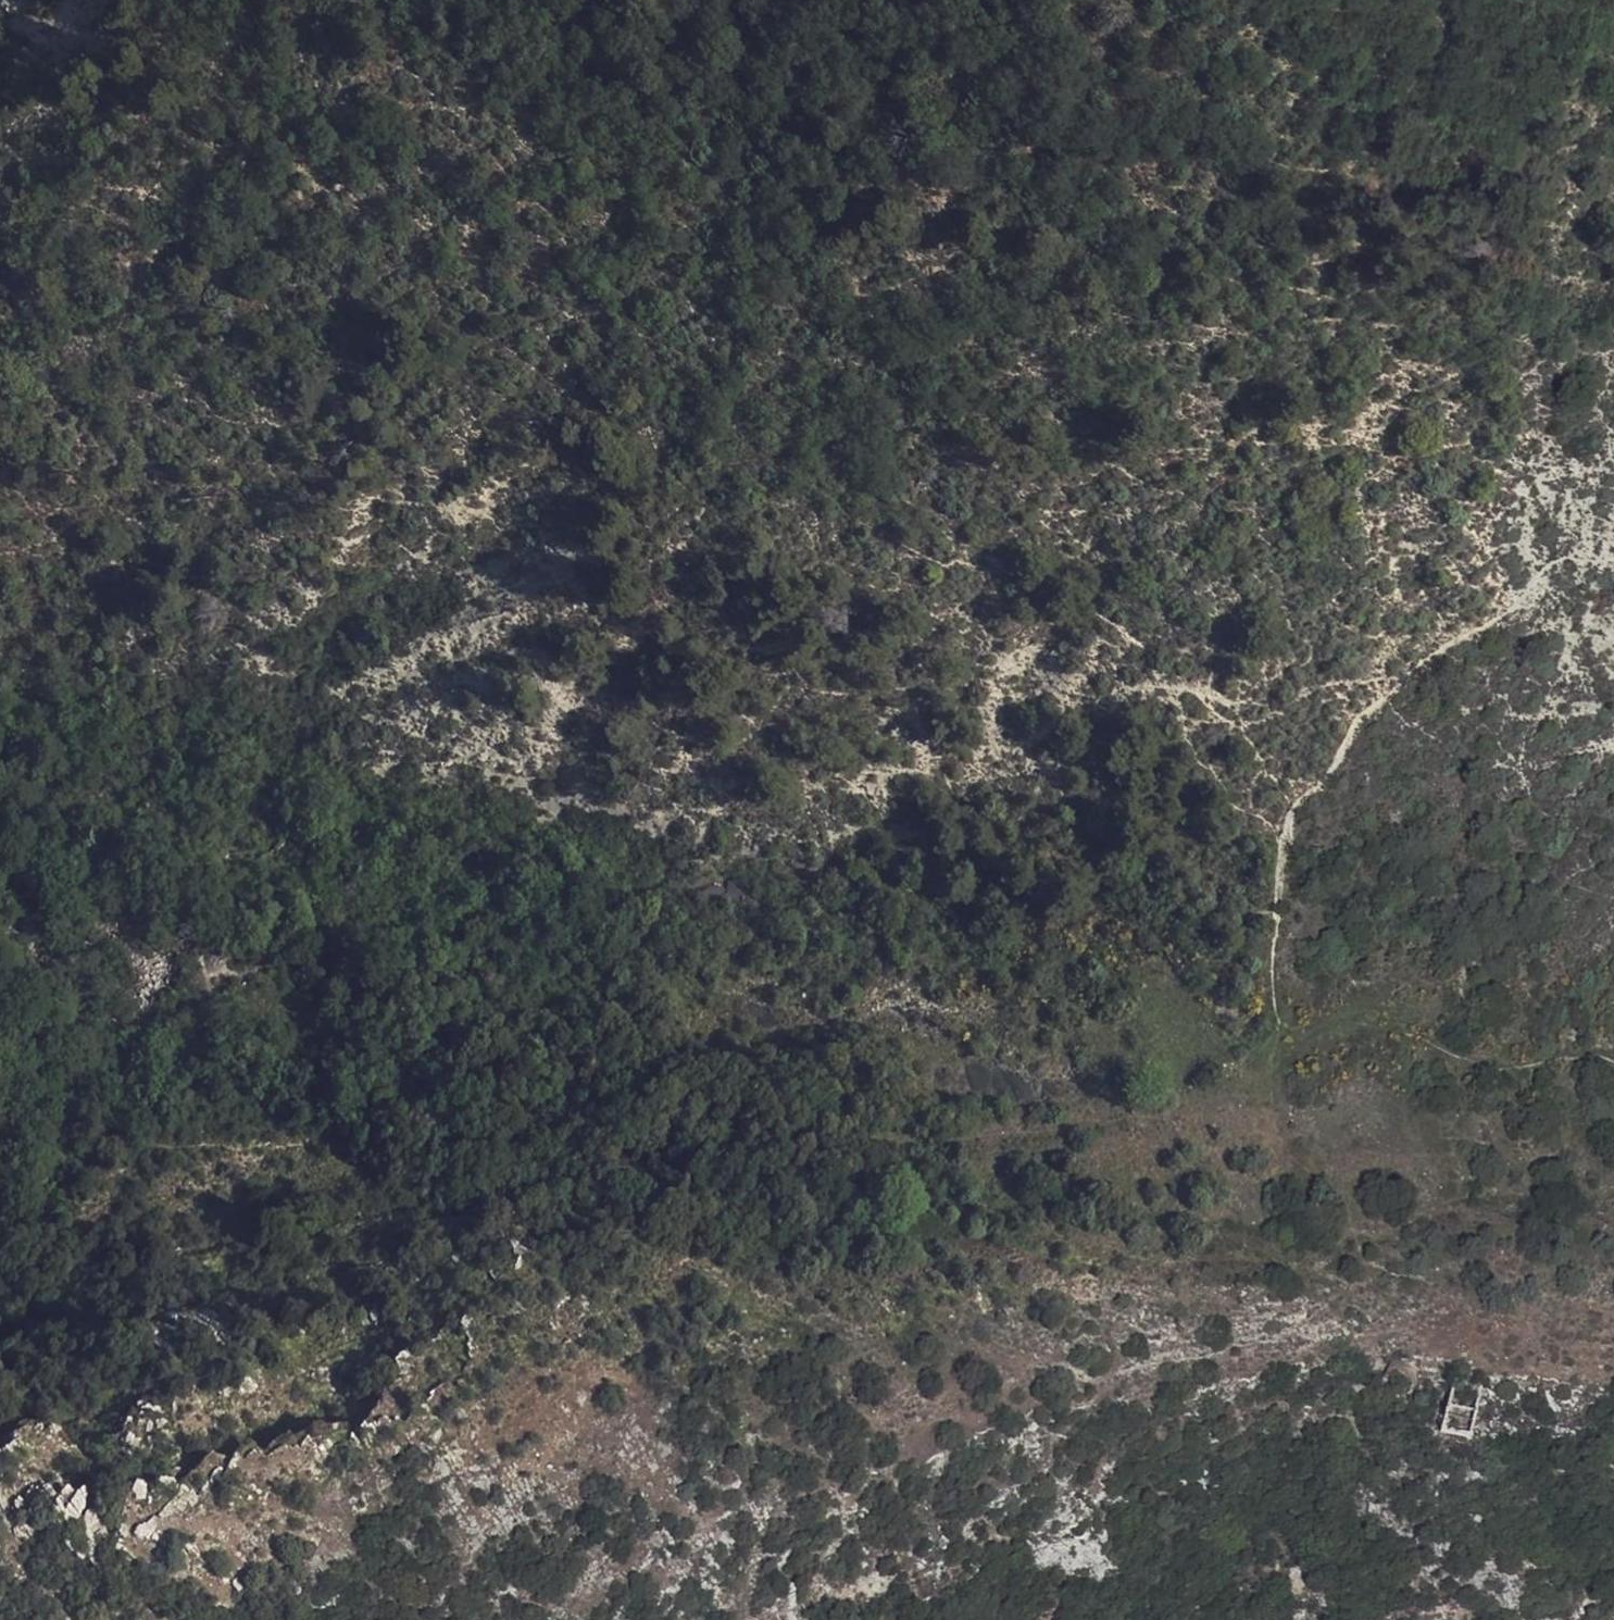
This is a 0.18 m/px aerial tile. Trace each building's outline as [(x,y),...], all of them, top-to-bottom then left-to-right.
[(1439,1421),(1467,1425),(1472,1396),(1444,1392),(1439,1421)]
